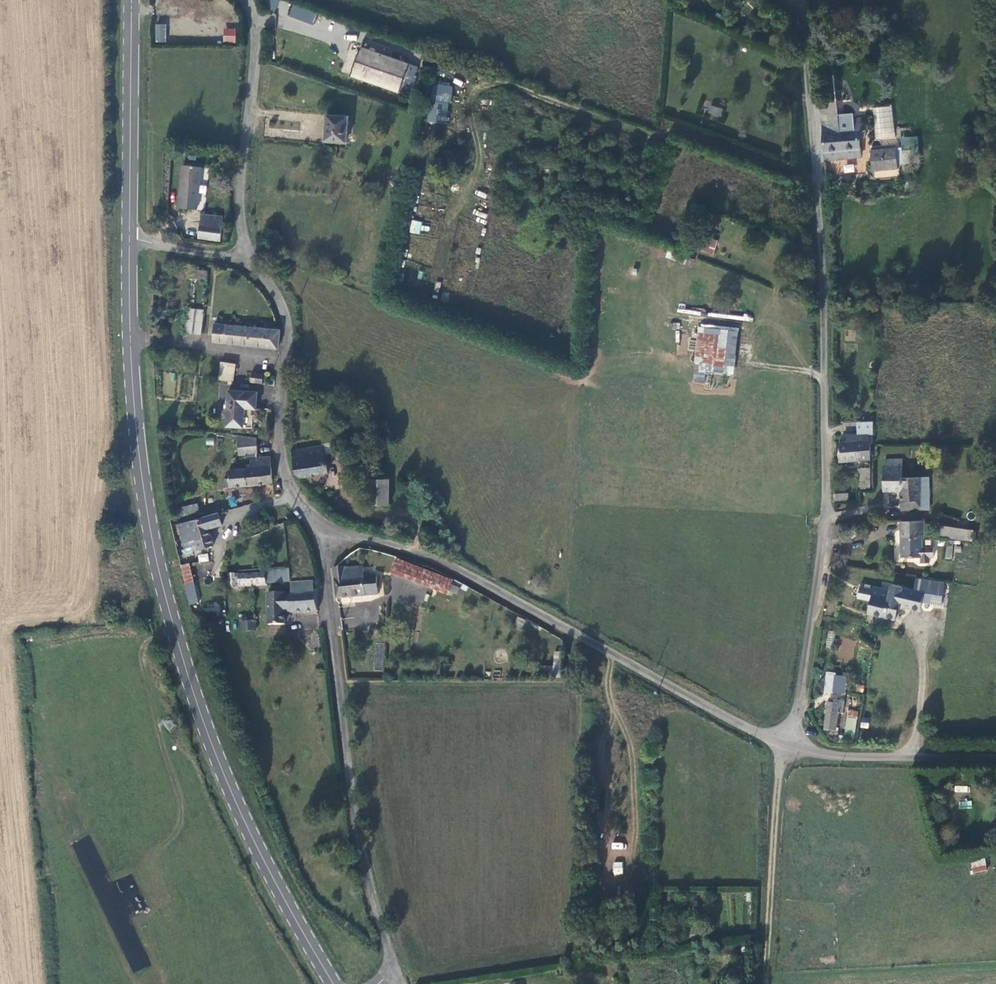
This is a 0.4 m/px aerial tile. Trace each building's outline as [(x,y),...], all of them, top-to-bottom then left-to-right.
[(292,5),(288,16),(313,24),(317,13),(292,5)] [(166,24),(155,24),(155,42),(166,43),(166,24)] [(236,38),(236,24),(225,24),(225,38),(236,38)] [(362,46),(351,74),(399,92),(409,64),(362,46)] [(431,83),(427,122),(447,124),(451,85),(431,83)] [(823,122),(821,122),(824,153),(825,162),(863,157),(862,149),(861,140),(868,139),(867,131),(864,131),(862,118),(852,120),(851,114),(837,116),(835,101),(821,103),(823,122)] [(875,140),(895,138),(891,105),(872,107),(875,140)] [(720,117),(723,109),(712,106),(710,114),(720,117)] [(328,115),(326,139),(346,141),(348,116),(328,115)] [(917,136),(900,137),(901,151),(918,150),(917,136)] [(872,172),(898,170),(896,150),(871,152),(872,172)] [(204,166),(186,164),(181,206),(199,208),(204,166)] [(854,165),(843,165),(844,173),(854,172),(854,165)] [(219,225),(220,216),(203,213),(202,223),(219,225)] [(224,216),(220,216),(219,225),(202,223),(200,237),(221,240),(224,216)] [(412,220),(409,233),(419,234),(422,221),(412,220)] [(698,232),(692,248),(714,256),(719,240),(698,232)] [(186,268),(185,276),(207,278),(208,271),(186,268)] [(201,334),(204,310),(190,308),(187,332),(201,334)] [(214,341),(278,350),(281,332),(217,323),(214,341)] [(706,363),(705,372),(711,373),(717,329),(698,326),(695,362),(706,363)] [(223,361),(218,380),(229,382),(232,383),(236,365),(223,361)] [(253,375),(252,384),(264,384),(265,376),(253,375)] [(257,392),(228,392),(228,421),(228,428),(245,428),(245,410),(243,409),(244,407),(247,409),(257,409),(257,392)] [(858,425),(859,437),(870,436),(870,424),(858,425)] [(871,461),(870,436),(859,437),(843,437),(843,442),(840,442),(840,462),(871,461)] [(258,454),(257,439),(241,437),(241,454),(249,454),(258,454)] [(327,456),(325,446),(294,451),(296,470),(299,477),(329,473),(328,465),(327,456)] [(258,454),(249,454),(249,460),(254,460),(254,470),(233,471),(234,479),(228,480),(228,487),(269,486),(275,484),(273,458),(258,459),(258,454)] [(901,511),(929,511),(930,479),(904,479),(904,462),(886,462),(886,467),(884,467),(883,492),(901,492),(901,511)] [(370,505),(391,505),(391,480),(370,480),(370,505)] [(230,507),(237,505),(234,496),(227,498),(230,507)] [(213,524),(211,518),(180,526),(186,550),(191,549),(190,544),(197,542),(200,551),(215,547),(209,525),(213,524)] [(921,539),(921,522),(902,522),(901,539),(901,558),(920,558),(920,564),(929,564),(929,559),(933,559),(933,548),(921,548),(921,539)] [(973,542),(974,531),(938,526),(937,537),(973,542)] [(946,544),(945,559),(951,559),(953,545),(946,544)] [(198,563),(209,561),(207,553),(197,555),(198,563)] [(958,555),(957,571),(970,572),(971,556),(958,555)] [(399,561),(394,574),(449,595),(454,581),(399,561)] [(337,581),(349,580),(348,567),(336,568),(337,581)] [(189,568),(180,570),(185,590),(190,609),(199,606),(189,568)] [(351,580),(349,580),(337,581),(338,600),(380,597),(379,577),(372,577),(372,572),(365,573),(365,568),(351,569),(351,580)] [(243,578),(244,590),(269,587),(267,575),(243,578)] [(232,579),(234,591),(242,590),(241,578),(232,579)] [(930,598),(943,600),(945,585),(919,581),(917,589),(930,591),(930,598)] [(267,598),(268,616),(269,629),(275,629),(285,628),(284,613),(295,612),(295,614),(318,613),(313,583),(291,584),(292,595),(290,595),(291,599),(284,599),(283,597),(267,598)] [(872,602),(869,615),(897,621),(901,603),(906,604),(905,608),(922,611),(926,594),(904,590),(904,588),(893,586),(892,592),(875,589),(874,591),(861,588),(859,599),(872,602)] [(303,619),(304,629),(317,627),(315,617),(303,619)] [(243,637),(256,635),(255,626),(242,628),(243,637)] [(385,659),(386,643),(376,642),(375,658),(385,659)] [(842,695),(845,678),(832,676),(828,676),(825,693),(829,694),(842,695)] [(828,704),(824,730),(835,731),(838,706),(828,704)] [(855,737),(857,711),(847,709),(844,736),(855,737)] [(984,858),(969,862),(973,874),(987,870),(984,858)] [(612,862),(613,875),(623,874),(622,861),(612,862)] [(723,957),(739,955),(737,945),(721,948),(723,957)]
